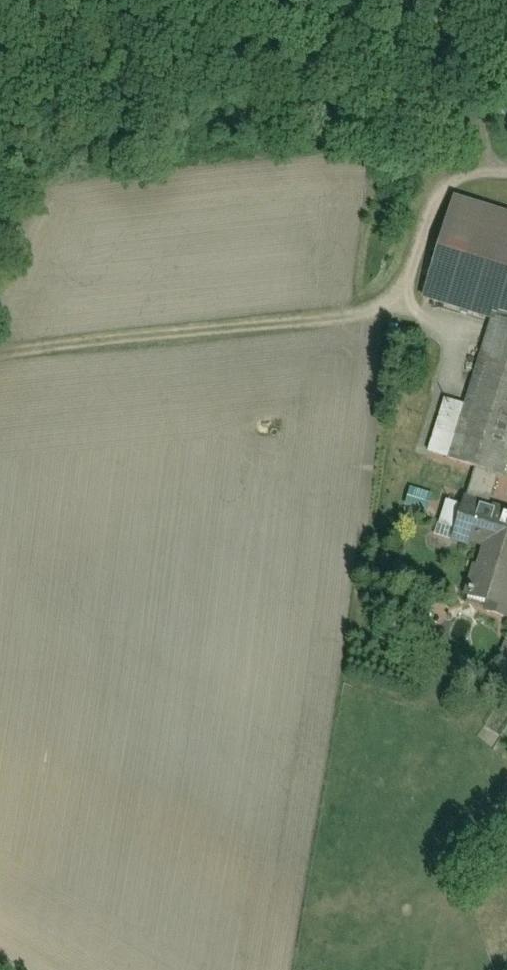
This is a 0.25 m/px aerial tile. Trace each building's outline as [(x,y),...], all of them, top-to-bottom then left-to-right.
[(444,459),(495,475),(506,438),(506,218),(450,200),(418,299),(488,322),(444,459)] [(465,495),(449,541),(475,550),(456,603),(503,620),(506,609),(506,510),(465,495)]
